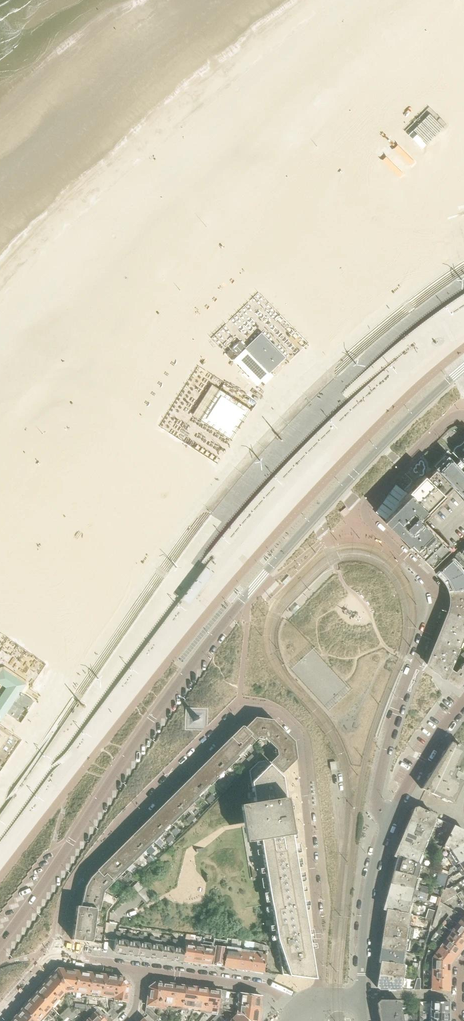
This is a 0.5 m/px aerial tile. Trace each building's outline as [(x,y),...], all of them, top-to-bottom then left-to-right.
[(423,149),(444,129),(431,115),(411,136),(423,149)] [(416,164),(399,146),(394,151),(411,169),(416,164)] [(289,356),(267,334),(242,359),(264,381),(289,356)] [(252,407),(220,388),(203,417),(234,436),(252,407)] [(463,441),(460,445),(457,446),(454,448),(453,451),(453,452),(463,464),(463,440),(463,441)] [(448,457),(437,468),(423,455),(423,456),(436,469),(452,485),(463,496),(463,500),(463,501),(463,474),(448,457)] [(384,521),(388,525),(400,536),(404,541),(409,546),(410,546),(413,549),(422,558),(427,563),(432,567),(436,563),(445,554),(449,550),(450,551),(463,537),(463,501),(463,500),(463,496),(452,485),(436,469),(423,456),(414,465),(405,474),(416,484),(408,493),(401,500),(397,504),(399,506),(387,518),(384,521)] [(463,587),(463,570),(463,569),(460,565),(453,558),(436,573),(440,576),(443,580),(445,582),(449,590),(463,587)] [(205,584),(198,578),(184,594),(192,600),(205,584)] [(449,590),(450,599),(450,602),(448,611),(463,617),(463,587),(449,590)] [(458,646),(463,631),(463,617),(448,611),(438,637),(458,646)] [(453,658),(458,646),(438,637),(427,664),(447,678),(453,668),(450,666),(453,658)] [(6,653),(0,661),(0,691),(5,694),(21,705),(40,677),(6,653)] [(447,678),(458,686),(463,679),(463,662),(456,671),(453,668),(447,678)] [(25,709),(0,692),(0,723),(11,730),(25,709)] [(264,737),(270,744),(282,732),(272,721),(255,719),(244,730),(249,734),(248,735),(254,741),(259,737),(264,737)] [(221,748),(234,761),(249,746),(254,741),(248,735),(249,734),(244,730),(242,728),(241,728),(221,748)] [(282,732),(270,744),(276,750),(277,755),(270,761),(270,762),(281,773),(281,772),(282,772),(295,759),(293,742),(282,732)] [(452,777),(455,770),(456,770),(457,769),(455,768),(463,749),(450,743),(421,789),(451,803),(462,782),(452,777)] [(218,777),(234,761),(221,748),(201,768),(214,781),(218,777)] [(196,820),(144,872),(153,882),(162,891),(188,917),(270,904),(276,940),(282,975),(308,978),(315,979),(292,835),(286,798),(283,777),(278,773),(265,761),(258,762),(249,771),(254,803),(239,805),(240,813),(196,820)] [(194,801),(214,781),(201,768),(181,788),(194,801)] [(173,821),(194,801),(181,788),(161,808),(173,821)] [(153,841),(173,821),(161,808),(140,828),(153,841)] [(404,831),(425,840),(429,830),(434,817),(416,808),(413,809),(404,831)] [(447,838),(453,826),(445,822),(440,832),(440,834),(447,838)] [(458,862),(463,859),(463,832),(453,826),(447,838),(443,845),(449,848),(458,862)] [(133,861),(153,841),(140,828),(120,848),(133,861)] [(393,856),(397,858),(415,863),(419,854),(425,840),(404,831),(393,856)] [(113,881),(133,861),(120,848),(100,868),(113,881)] [(441,868),(443,863),(447,858),(444,857),(438,867),(441,868)] [(390,883),(412,889),(415,878),(418,864),(415,863),(397,858),(390,883)] [(85,887),(81,907),(96,909),(99,910),(104,891),(113,881),(100,868),(90,878),(85,887)] [(129,872),(126,875),(133,882),(136,879),(129,872)] [(140,880),(132,888),(137,893),(145,886),(140,880)] [(383,910),(386,911),(397,913),(408,914),(409,914),(413,915),(414,911),(408,909),(407,913),(405,913),(408,903),(412,889),(390,883),(383,910)] [(442,903),(457,894),(457,893),(452,886),(449,888),(446,888),(445,890),(443,889),(439,902),(442,903)] [(96,909),(81,907),(76,906),(74,921),(77,921),(76,926),(74,925),(72,940),(91,942),(94,927),(94,925),(94,923),(96,909)] [(428,909),(425,918),(432,919),(435,911),(428,909)] [(382,935),(405,939),(406,928),(408,914),(397,913),(386,911),(382,935)] [(463,929),(463,915),(459,920),(454,916),(452,919),(457,923),(463,929)] [(457,923),(454,927),(445,920),(442,924),(447,928),(451,931),(459,937),(462,937),(463,939),(463,929),(457,923)] [(447,928),(442,924),(436,932),(441,936),(447,928)] [(463,945),(463,939),(462,937),(459,937),(451,931),(445,939),(454,945),(456,945),(461,949),(463,945)] [(125,953),(127,940),(120,939),(121,932),(116,932),(113,952),(125,953)] [(125,953),(136,955),(138,942),(139,937),(132,936),(132,934),(128,933),(127,940),(125,953)] [(136,955),(148,956),(150,943),(142,942),(143,935),(139,935),(139,937),(138,942),(136,955)] [(182,961),(192,963),(195,943),(196,940),(196,936),(193,935),(192,943),(185,942),(185,943),(182,961)] [(378,962),(380,962),(403,965),(403,964),(401,964),(402,953),(405,939),(382,935),(378,962)] [(159,958),(161,945),(162,940),(154,939),(155,937),(151,936),(150,943),(148,956),(159,958)] [(192,963),(201,964),(205,937),(199,936),(198,936),(197,940),(196,940),(195,943),(192,963)] [(205,937),(201,964),(210,965),(214,939),(205,937)] [(171,960),(172,947),(165,946),(166,938),(162,938),(162,940),(161,945),(159,958),(171,960)] [(171,960),(182,961),(185,943),(177,942),(177,940),(173,939),(172,947),(171,960)] [(216,939),(212,965),(223,967),(226,948),(227,941),(216,939)] [(455,956),(461,949),(456,945),(454,945),(445,939),(440,946),(448,953),(451,953),(455,956)] [(237,969),(250,971),(253,950),(254,942),(245,941),(244,950),(240,949),(237,969)] [(260,944),(254,942),(253,950),(250,971),(263,972),(263,970),(266,952),(257,951),(258,950),(259,950),(260,944)] [(449,964),(455,956),(451,953),(448,953),(440,946),(434,954),(442,961),(444,961),(449,964)] [(223,967),(237,969),(240,949),(226,948),(223,967)] [(449,970),(449,964),(444,961),(442,961),(434,954),(432,957),(431,969),(439,969),(440,968),(443,968),(444,970),(449,970)] [(403,965),(380,962),(376,987),(378,989),(399,989),(399,986),(406,987),(407,979),(401,978),(403,965)] [(74,992),(77,971),(58,968),(55,972),(61,977),(64,992),(70,991),(74,992)] [(449,979),(449,970),(444,970),(443,968),(440,968),(439,969),(431,969),(431,979),(439,979),(440,977),(443,977),(445,979),(449,979)] [(88,994),(90,973),(77,971),(74,992),(88,994)] [(52,1007),(64,992),(61,977),(55,972),(36,993),(52,1007)] [(101,996),(104,975),(90,973),(88,994),(87,999),(100,1001),(101,996)] [(113,997),(116,976),(104,975),(101,996),(113,997)] [(116,976),(113,997),(113,1000),(126,1001),(128,987),(128,985),(128,983),(124,979),(123,978),(121,977),(116,976)] [(449,990),(449,979),(445,979),(443,977),(440,977),(439,979),(431,979),(431,990),(449,990)] [(171,1007),(174,984),(159,982),(159,983),(155,982),(150,986),(149,991),(148,991),(146,1007),(149,1007),(159,1009),(159,1007),(164,1008),(165,1006),(171,1007)] [(176,1008),(193,1011),(196,987),(174,984),(171,1007),(176,1008)] [(211,1011),(217,1012),(217,1008),(218,1002),(219,991),(196,987),(193,1011),(206,1012),(210,1013),(211,1011)] [(219,991),(218,1002),(223,1003),(237,1005),(238,1000),(226,998),(226,991),(219,991)] [(52,1007),(36,993),(21,1010),(33,1020),(39,1020),(52,1007)] [(261,996),(239,993),(238,1000),(237,1005),(236,1013),(244,1014),(244,1016),(249,1020),(258,1020),(261,996)] [(400,1009),(399,1008),(400,1002),(401,1002),(401,1001),(380,1001),(377,1004),(378,1010),(377,1010),(380,1020),(403,1020),(400,1009)] [(430,1012),(449,1012),(449,1002),(430,1002),(430,1008),(430,1012)] [(69,1007),(60,1015),(64,1020),(67,1017),(72,1013),(73,1011),(69,1007)] [(157,1016),(149,1007),(146,1007),(145,1013),(147,1015),(148,1015),(154,1020),(157,1018),(157,1016)] [(99,1008),(95,1011),(101,1017),(104,1013),(99,1008)] [(118,1014),(113,1009),(113,1010),(109,1013),(109,1014),(114,1019),(118,1014)] [(21,1010),(19,1010),(16,1013),(16,1015),(11,1020),(33,1020),(21,1010)] [(95,1011),(88,1018),(91,1020),(105,1020),(101,1017),(95,1011)] [(105,1020),(112,1020),(113,1020),(105,1012),(104,1013),(101,1017),(105,1020)] [(215,1020),(221,1015),(221,1014),(217,1012),(216,1015),(213,1019),(215,1020)] [(449,1012),(430,1012),(430,1020),(448,1020),(449,1012)]
